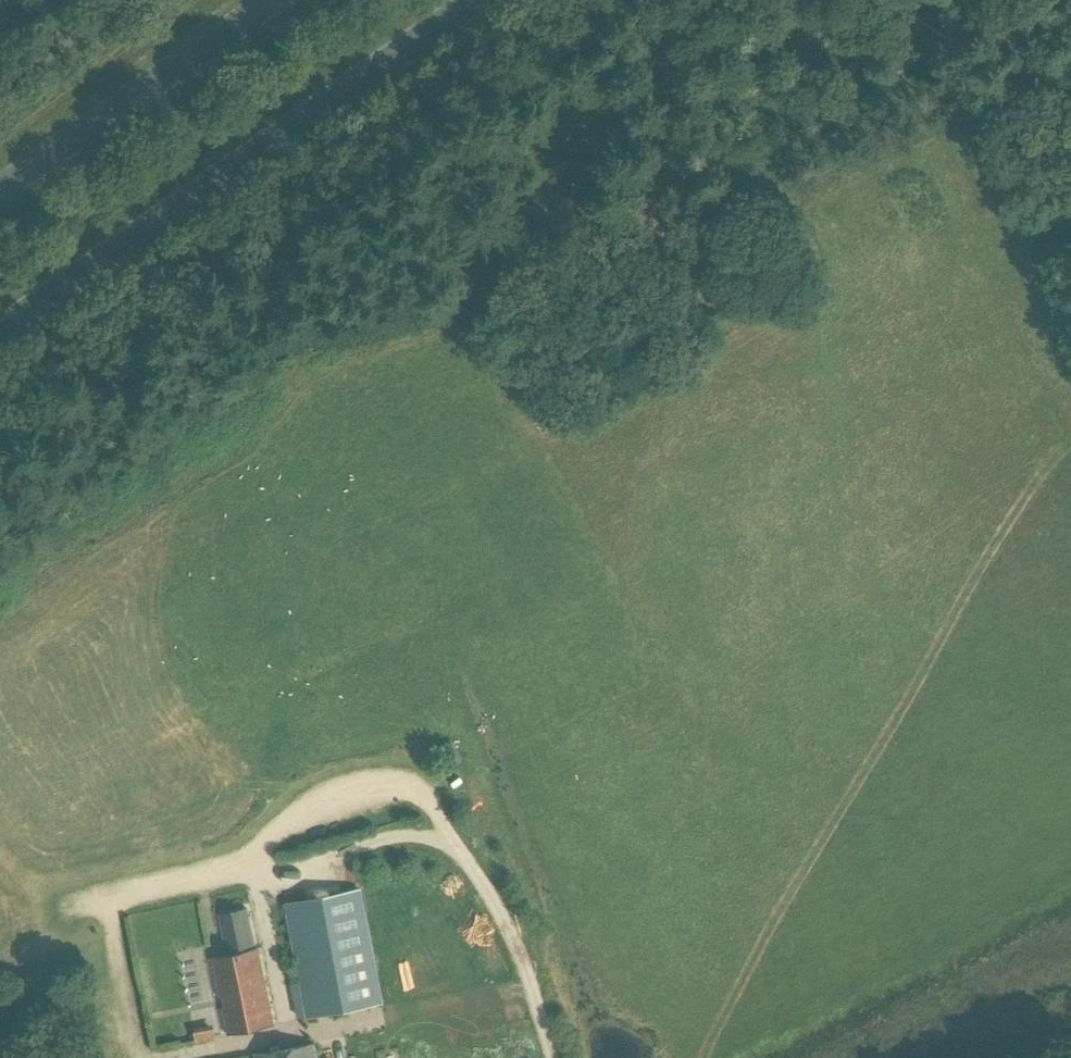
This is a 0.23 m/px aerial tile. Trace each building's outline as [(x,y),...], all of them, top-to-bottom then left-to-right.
[(361,890),(285,904),(306,1017),(383,1003),(361,890)] [(231,954),(212,957),(221,998),(223,997),(225,1007),(223,1007),(228,1034),(274,1025),(258,948),(255,949),(247,908),(219,914),(225,942),(229,942),(231,954)] [(254,1053),(255,1057),(318,1057),(315,1044),(254,1053)]
